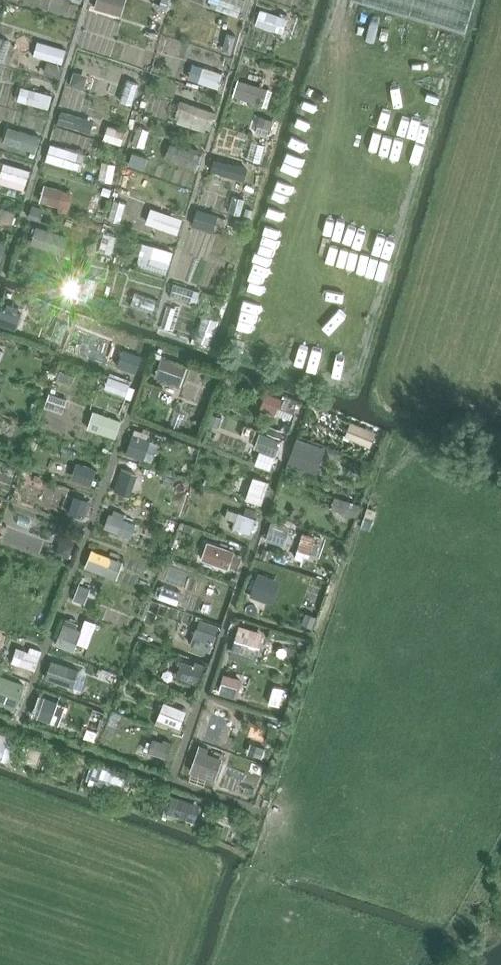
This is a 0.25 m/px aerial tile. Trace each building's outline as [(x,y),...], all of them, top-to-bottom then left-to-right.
[(466,32),(475,0),(356,0),(466,32)]
